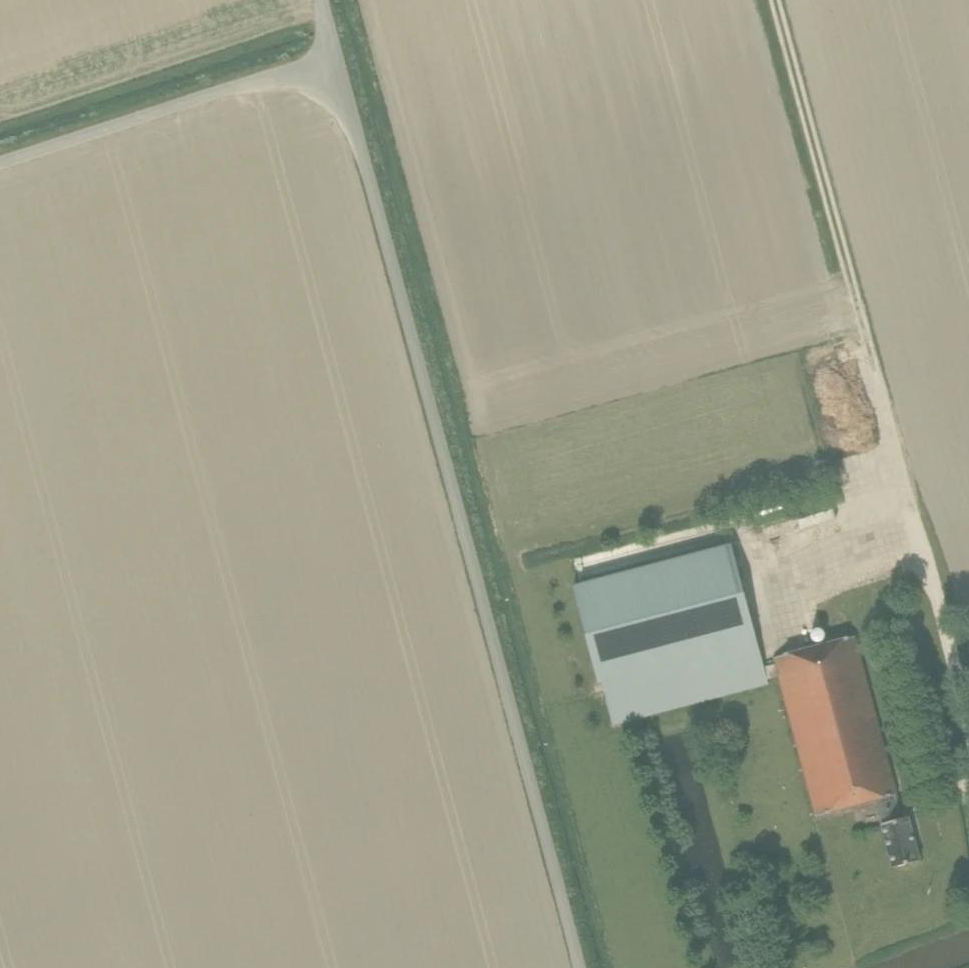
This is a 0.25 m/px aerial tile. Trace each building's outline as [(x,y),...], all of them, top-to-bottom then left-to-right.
[(761,667),(727,544),(580,585),(573,587),(612,726),(667,710),(766,683),(765,680),(768,679),(767,678),(764,666),(761,667)] [(898,792),(856,634),(775,655),(817,814),(878,798),(895,866),(922,859),(910,814),(901,817),(895,793),(898,792)]
